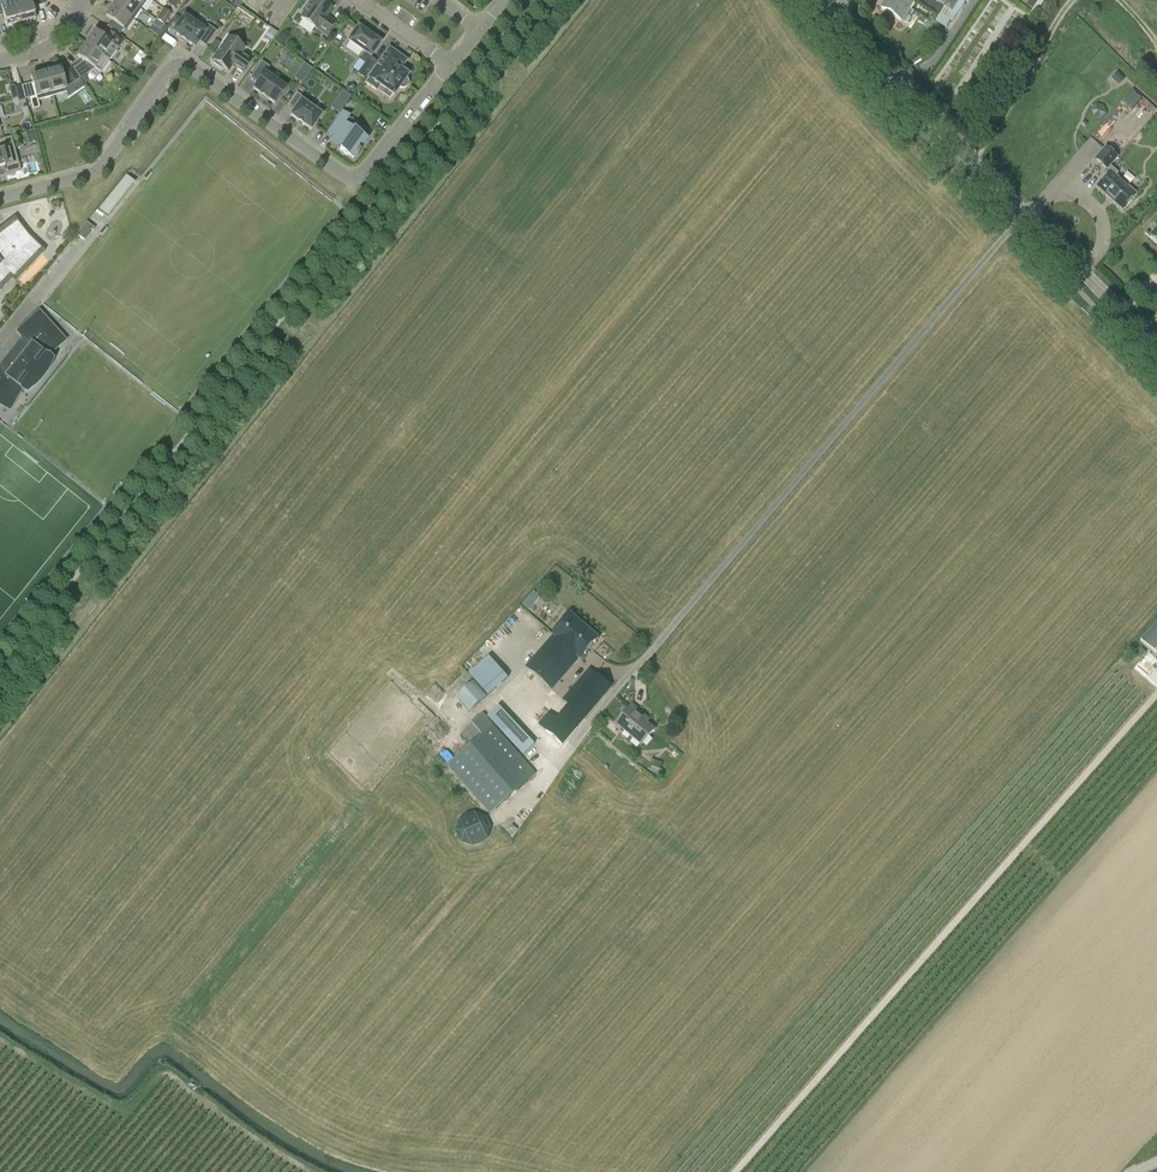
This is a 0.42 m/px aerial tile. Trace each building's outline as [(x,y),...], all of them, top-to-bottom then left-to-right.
[(14,0),(10,0),(0,3),(0,11),(2,11),(7,28),(12,27),(12,29),(21,27),(14,0)] [(21,27),(31,24),(30,22),(35,20),(30,0),(31,0),(14,0),(21,27)] [(127,0),(114,0),(111,4),(133,21),(141,10),(127,0)] [(141,10),(148,0),(127,0),(141,10)] [(179,5),(172,0),(170,0),(167,4),(175,10),(179,5)] [(245,5),(258,14),(268,0),(267,0),(249,0),(245,5)] [(300,19),(317,30),(326,36),(335,24),(326,17),(332,9),(319,0),(314,0),(300,19)] [(881,9),(901,21),(914,1),(913,1),(914,0),(887,0),(881,9)] [(923,1),(921,4),(933,11),(938,2),(952,11),(958,0),(922,0),(923,1)] [(1024,10),(1029,0),(1015,0),(1013,4),(1024,10)] [(133,21),(111,4),(106,11),(109,12),(105,17),(111,21),(107,27),(119,35),(123,30),(126,32),(133,21)] [(159,15),(156,20),(164,26),(167,21),(159,15)] [(186,18),(184,17),(173,33),(181,38),(180,39),(186,43),(187,42),(195,48),(199,42),(206,47),(217,32),(208,26),(205,31),(193,23),(195,21),(188,16),(186,18)] [(160,31),(164,26),(156,20),(152,26),(160,31)] [(90,41),(87,45),(109,61),(124,40),(107,27),(100,37),(94,32),(89,40),(90,41)] [(380,44),(358,28),(348,42),(365,53),(359,61),(365,65),(358,75),(365,80),(375,66),(368,61),(380,44)] [(244,49),(228,38),(212,60),(214,62),(213,63),(221,69),(222,67),(228,72),(232,66),(243,73),(251,62),(240,55),(244,49)] [(100,74),(109,62),(109,61),(87,45),(83,50),(83,49),(77,57),(82,61),(72,68),(80,79),(95,69),(100,74)] [(406,62),(389,49),(365,83),(377,92),(380,87),(394,96),(399,89),(402,90),(404,89),(407,88),(408,86),(409,83),(408,81),(406,79),(408,76),(400,70),(406,62)] [(269,68),(262,62),(250,78),(257,83),(253,89),(261,95),(260,96),(266,100),(267,99),(275,105),(286,89),(265,74),(269,68)] [(303,63),(293,77),(300,83),(310,69),(303,63)] [(50,73),(45,74),(52,97),(66,93),(65,90),(80,79),(72,68),(61,75),(60,69),(50,72),(50,73)] [(1124,80),(1117,73),(1111,79),(1118,86),(1124,80)] [(37,101),(52,97),(45,74),(40,75),(40,74),(31,77),(32,84),(25,85),(32,110),(39,108),(37,101)] [(12,101),(17,99),(18,102),(25,100),(21,86),(14,88),(14,86),(8,87),(12,101)] [(332,106),(340,111),(349,96),(342,91),(332,106)] [(304,99),(297,94),(289,106),(295,110),(290,116),(298,121),(298,122),(303,126),(304,125),(311,130),(321,116),(301,102),(304,99)] [(1104,106),(1096,104),(1091,110),(1093,118),(1101,119),(1106,114),(1104,106)] [(349,117),(343,113),(328,134),(334,138),(330,144),(337,149),(338,149),(340,150),(339,151),(353,160),(357,155),(358,156),(360,153),(359,152),(367,141),(344,124),(349,117)] [(11,137),(0,140),(0,169),(3,168),(5,176),(21,172),(11,137)] [(1102,145),(1092,141),(1088,150),(1099,154),(1102,145)] [(1111,173),(1097,188),(1122,210),(1136,194),(1116,176),(1118,173),(1110,166),(1117,158),(1106,147),(1095,159),(1111,173)] [(129,170),(99,209),(107,215),(137,177),(129,170)] [(12,279),(15,283),(45,252),(30,237),(27,234),(15,218),(0,228),(0,292),(12,279)] [(95,229),(86,222),(76,234),(85,241),(95,229)] [(0,366),(0,405),(9,410),(21,389),(26,392),(34,386),(41,379),(46,370),(51,361),(47,357),(65,341),(39,312),(17,333),(22,339),(0,366)] [(569,613),(551,634),(552,636),(525,667),(551,690),(578,658),(580,659),(598,638),(569,613)] [(1140,642),(1156,657),(1156,623),(1140,642)] [(488,695),(508,677),(490,656),(470,674),(488,695)] [(584,718),(611,687),(594,673),(585,683),(580,679),(570,691),(575,695),(567,704),(584,718)] [(470,712),(487,696),(474,681),(457,696),(470,712)] [(638,711),(631,705),(615,723),(641,745),(654,729),(636,713),(638,711)] [(515,723),(500,707),(489,718),(503,734),(504,734),(523,755),(535,744),(515,723)] [(562,745),(577,727),(560,713),(556,718),(549,712),(538,725),(562,745)] [(477,718),(465,729),(475,741),(448,765),(490,814),(536,773),(483,713),(477,718)] [(469,812),(458,821),(456,834),(465,845),(479,846),(489,838),(491,824),(482,814),(469,812)]
